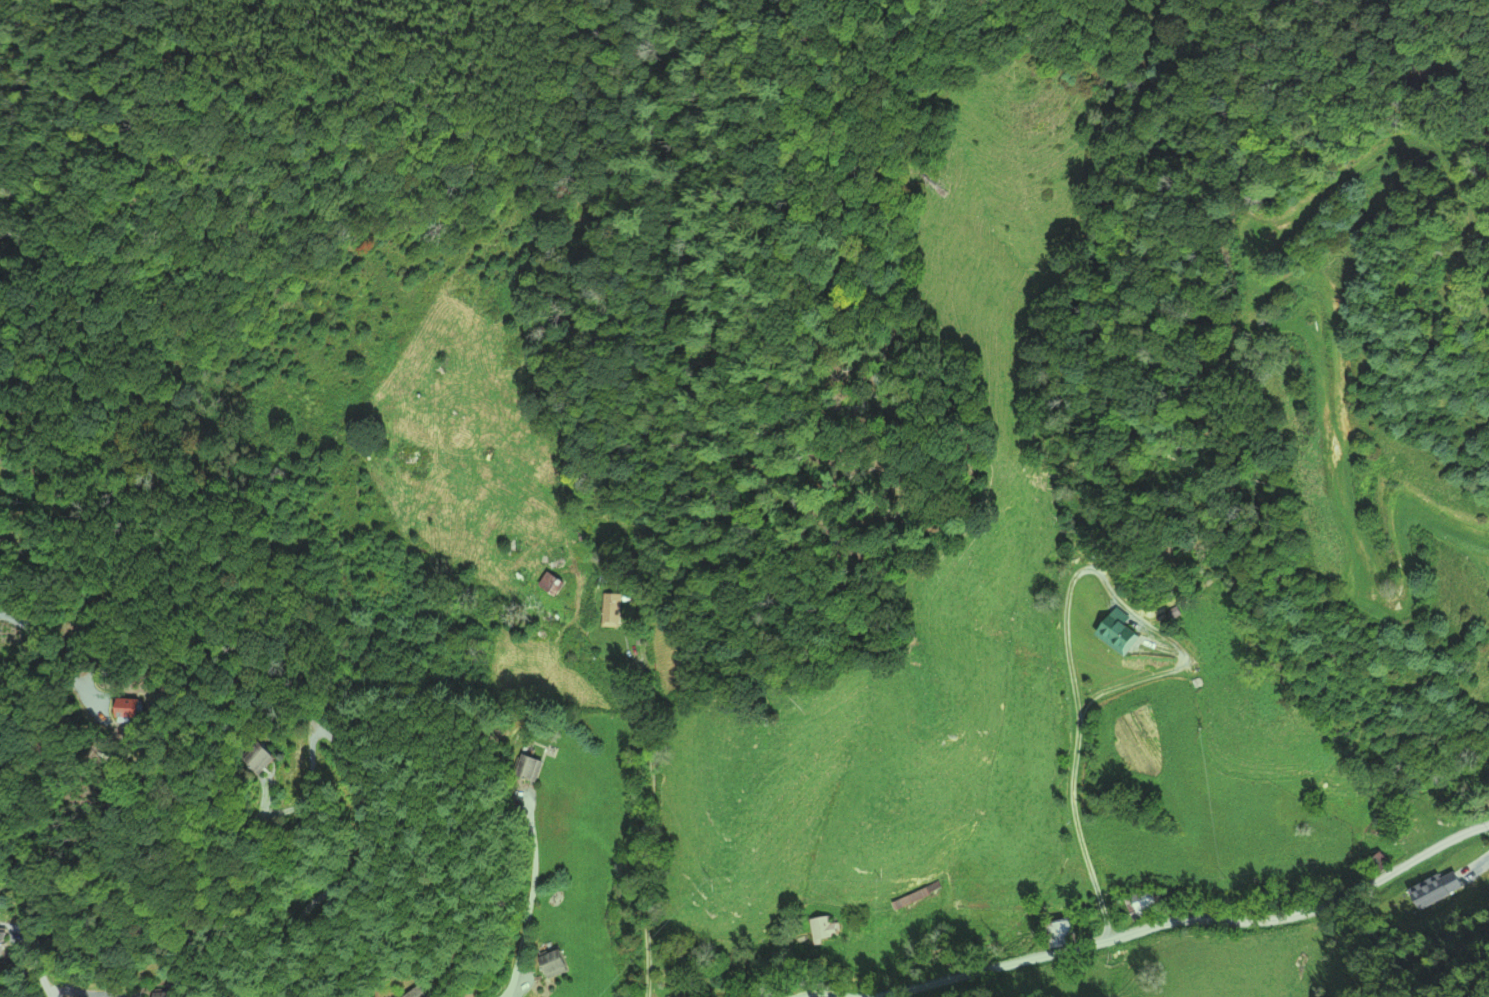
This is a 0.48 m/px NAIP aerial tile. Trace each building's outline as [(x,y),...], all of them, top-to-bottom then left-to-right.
[(556,594),(565,580),(549,570),(540,585),(556,594)] [(616,627),(616,593),(600,593),(600,627),(616,627)] [(1391,864),(1379,852),(1369,862),(1380,874),(1391,864)] [(1459,889),(1451,871),(1401,892),(1409,910),(1459,889)] [(1168,913),(1161,891),(1132,900),(1138,922),(1168,913)] [(810,920),(814,941),(836,937),(832,916),(810,920)] [(1064,931),(1063,923),(1045,925),(1046,933),(1064,931)] [(577,970),(569,948),(541,958),(549,980),(577,970)] [(431,985),(417,996),(440,996),(431,985)]
